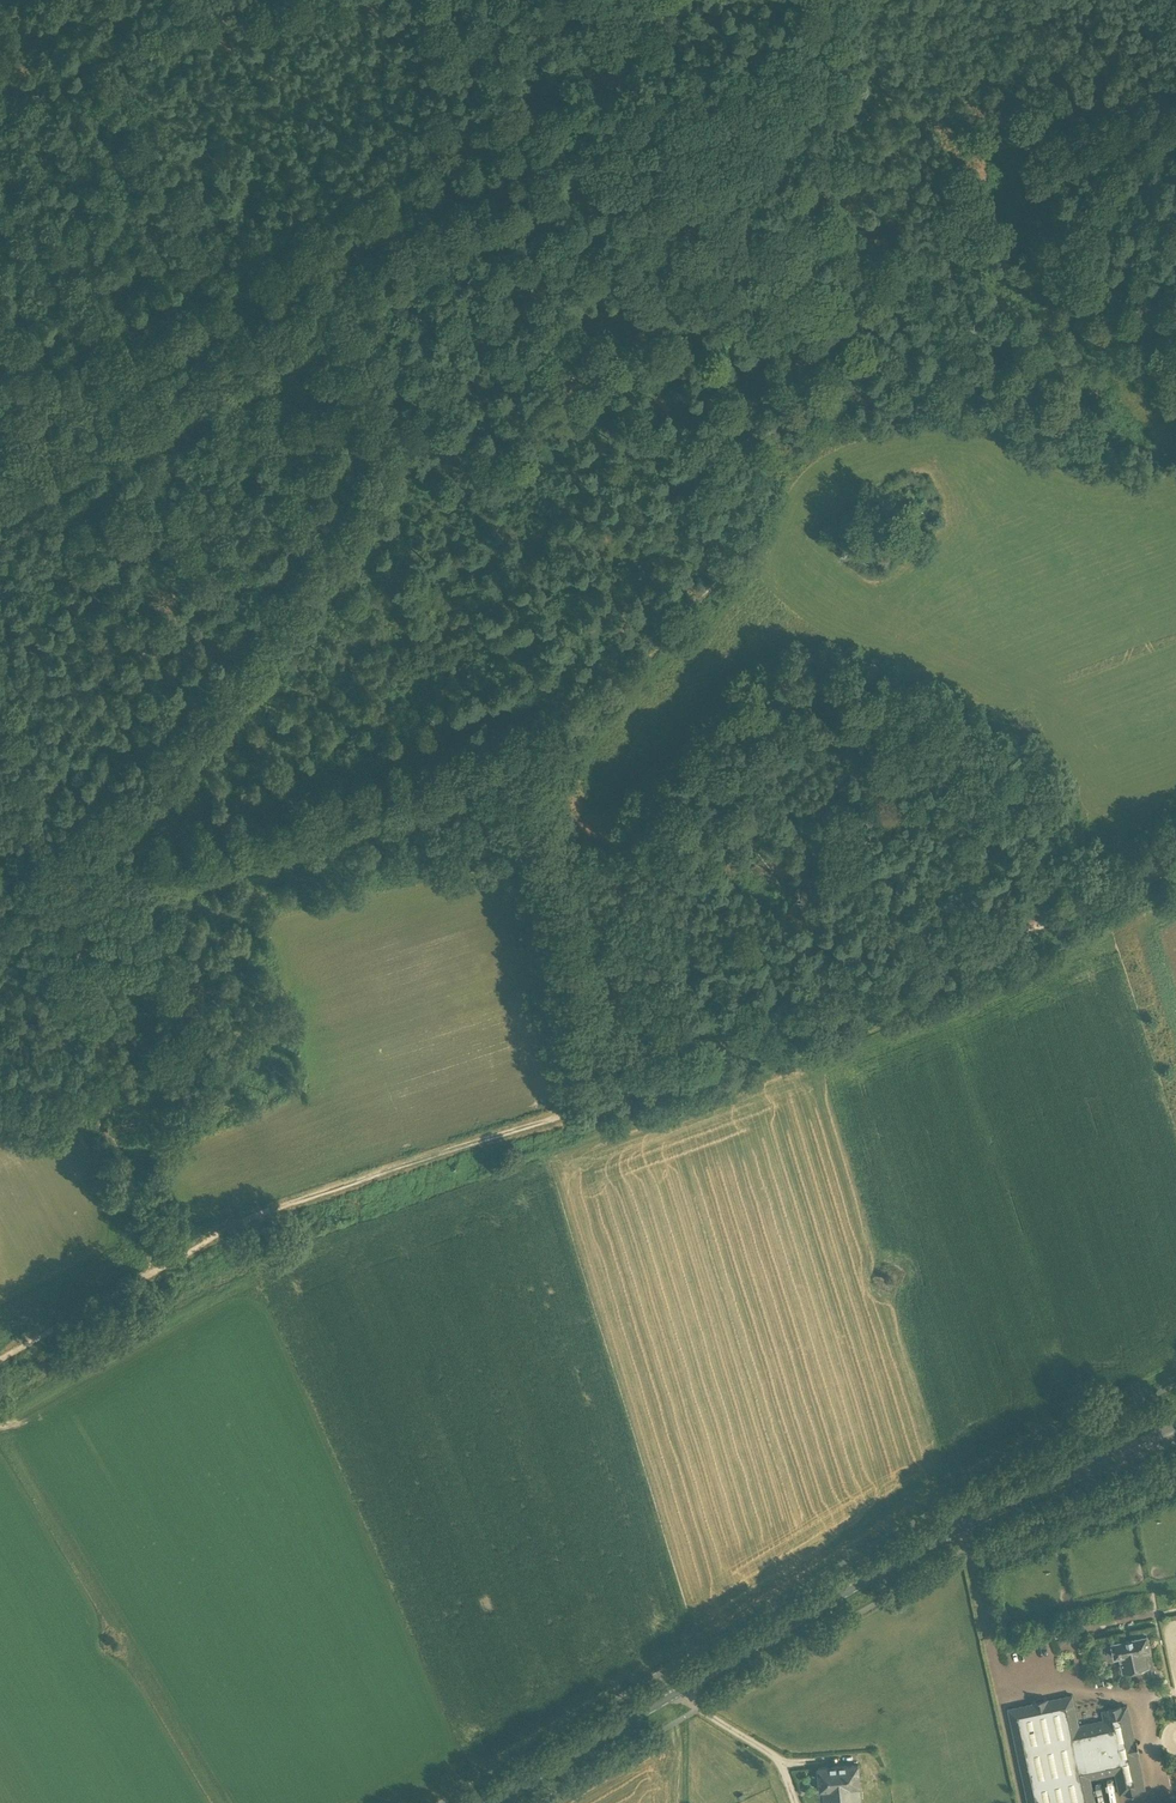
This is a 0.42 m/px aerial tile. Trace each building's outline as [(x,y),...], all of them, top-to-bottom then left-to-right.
[(1123,1674),(1149,1668),(1145,1651),(1149,1650),(1150,1650),(1147,1636),(1112,1643),(1115,1658),(1116,1657),(1116,1658),(1120,1657),(1123,1674)] [(1115,1773),(1120,1794),(1127,1793),(1127,1795),(1139,1792),(1138,1790),(1145,1789),(1137,1753),(1139,1753),(1137,1741),(1135,1741),(1127,1706),(1121,1707),(1120,1705),(1108,1708),(1109,1710),(1102,1711),(1104,1720),(1079,1725),(1072,1695),(1048,1700),(1047,1698),(1032,1702),(1033,1703),(1008,1709),(1028,1802),(1095,1802),(1090,1778),(1115,1773)] [(823,1802),(862,1802),(861,1786),(859,1764),(818,1768),(820,1790),(822,1790),(823,1802)] [(1175,1792),(1175,1768),(1167,1770),(1172,1793),(1175,1792)]
